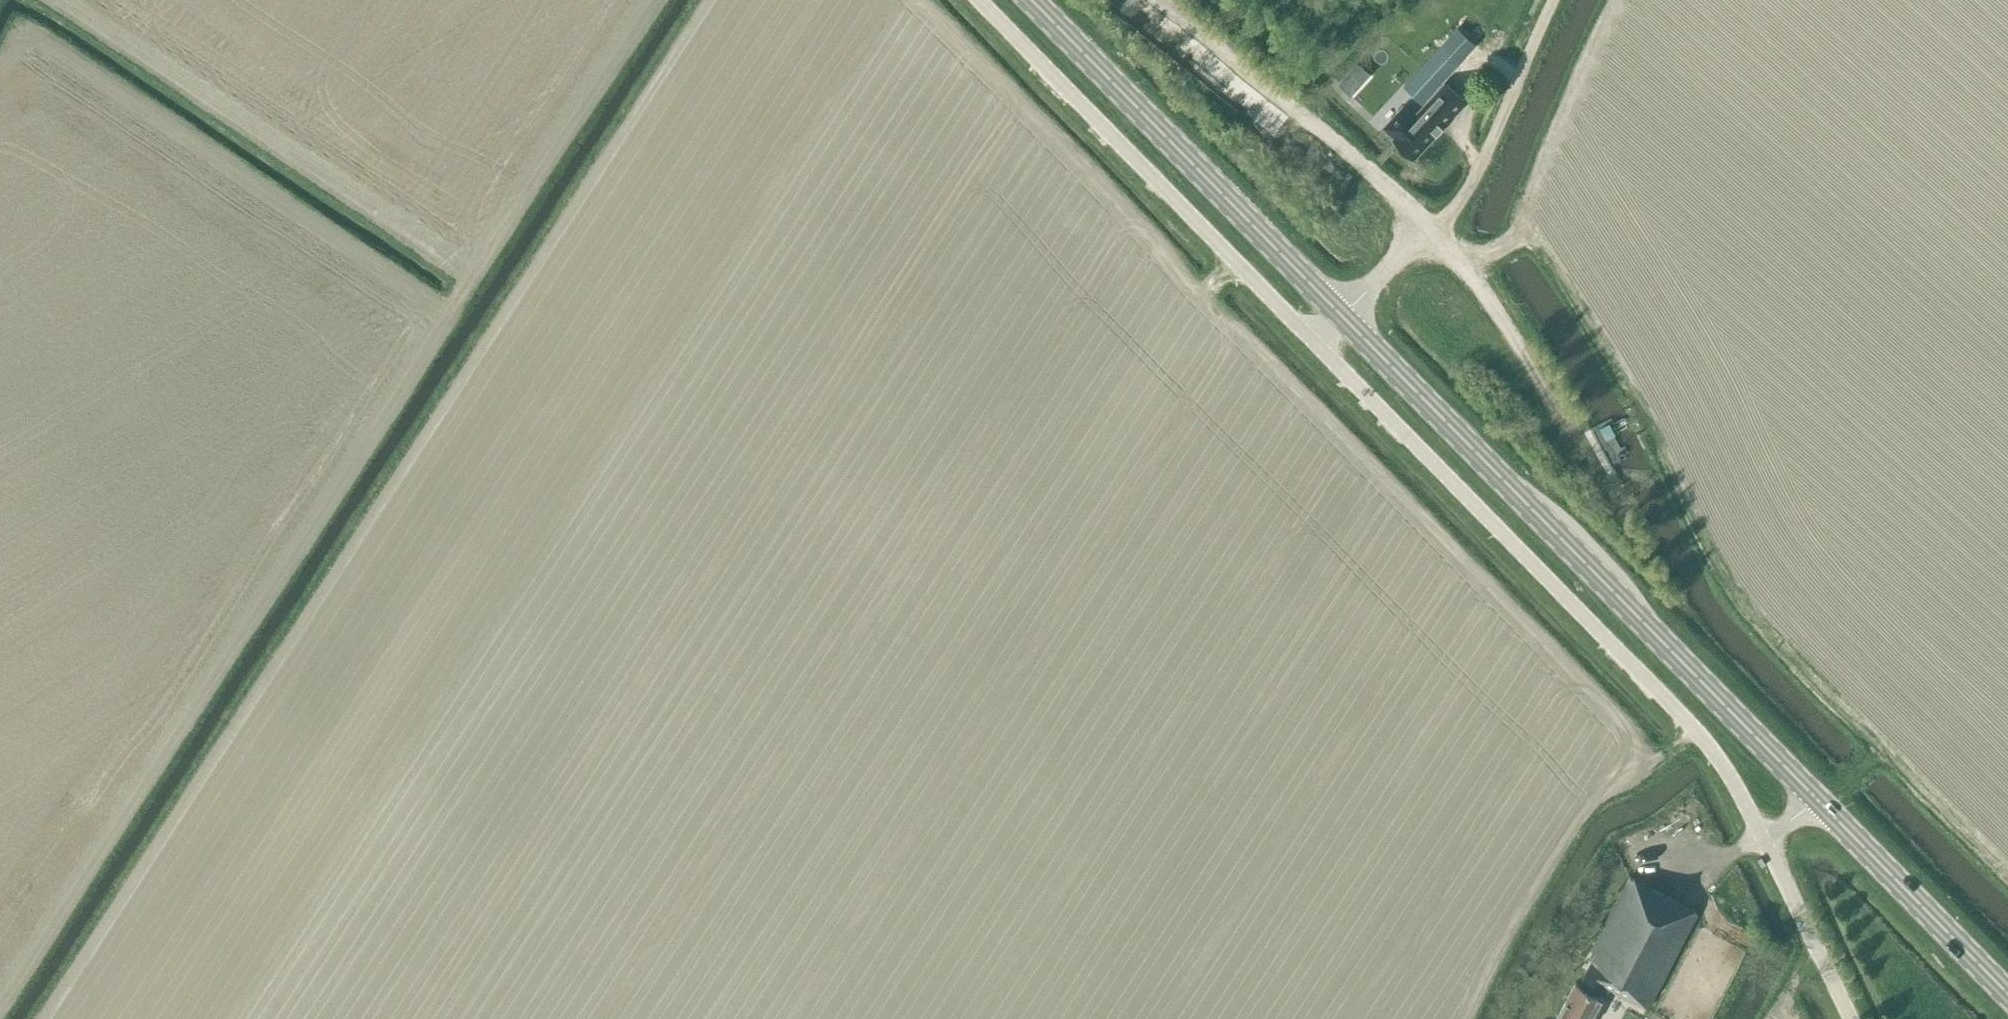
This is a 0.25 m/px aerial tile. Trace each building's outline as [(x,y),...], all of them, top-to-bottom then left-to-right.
[(1404,85),(1422,102),(1456,66),(1438,48),(1404,85)] [(1353,90),(1372,69),(1361,59),(1342,80),(1353,90)] [(1409,153),(1412,155),(1464,100),(1447,84),(1415,117),(1403,106),(1383,127),(1396,138),(1395,139),(1401,145),(1400,146),(1408,154),(1409,153)] [(1606,437),(1615,433),(1609,421),(1601,425),(1606,437)] [(1630,876),(1591,950),(1596,953),(1579,984),(1575,982),(1557,1016),(1562,1018),(1592,1018),(1604,997),(1599,994),(1604,985),(1646,1007),(1696,911),(1630,876)]
